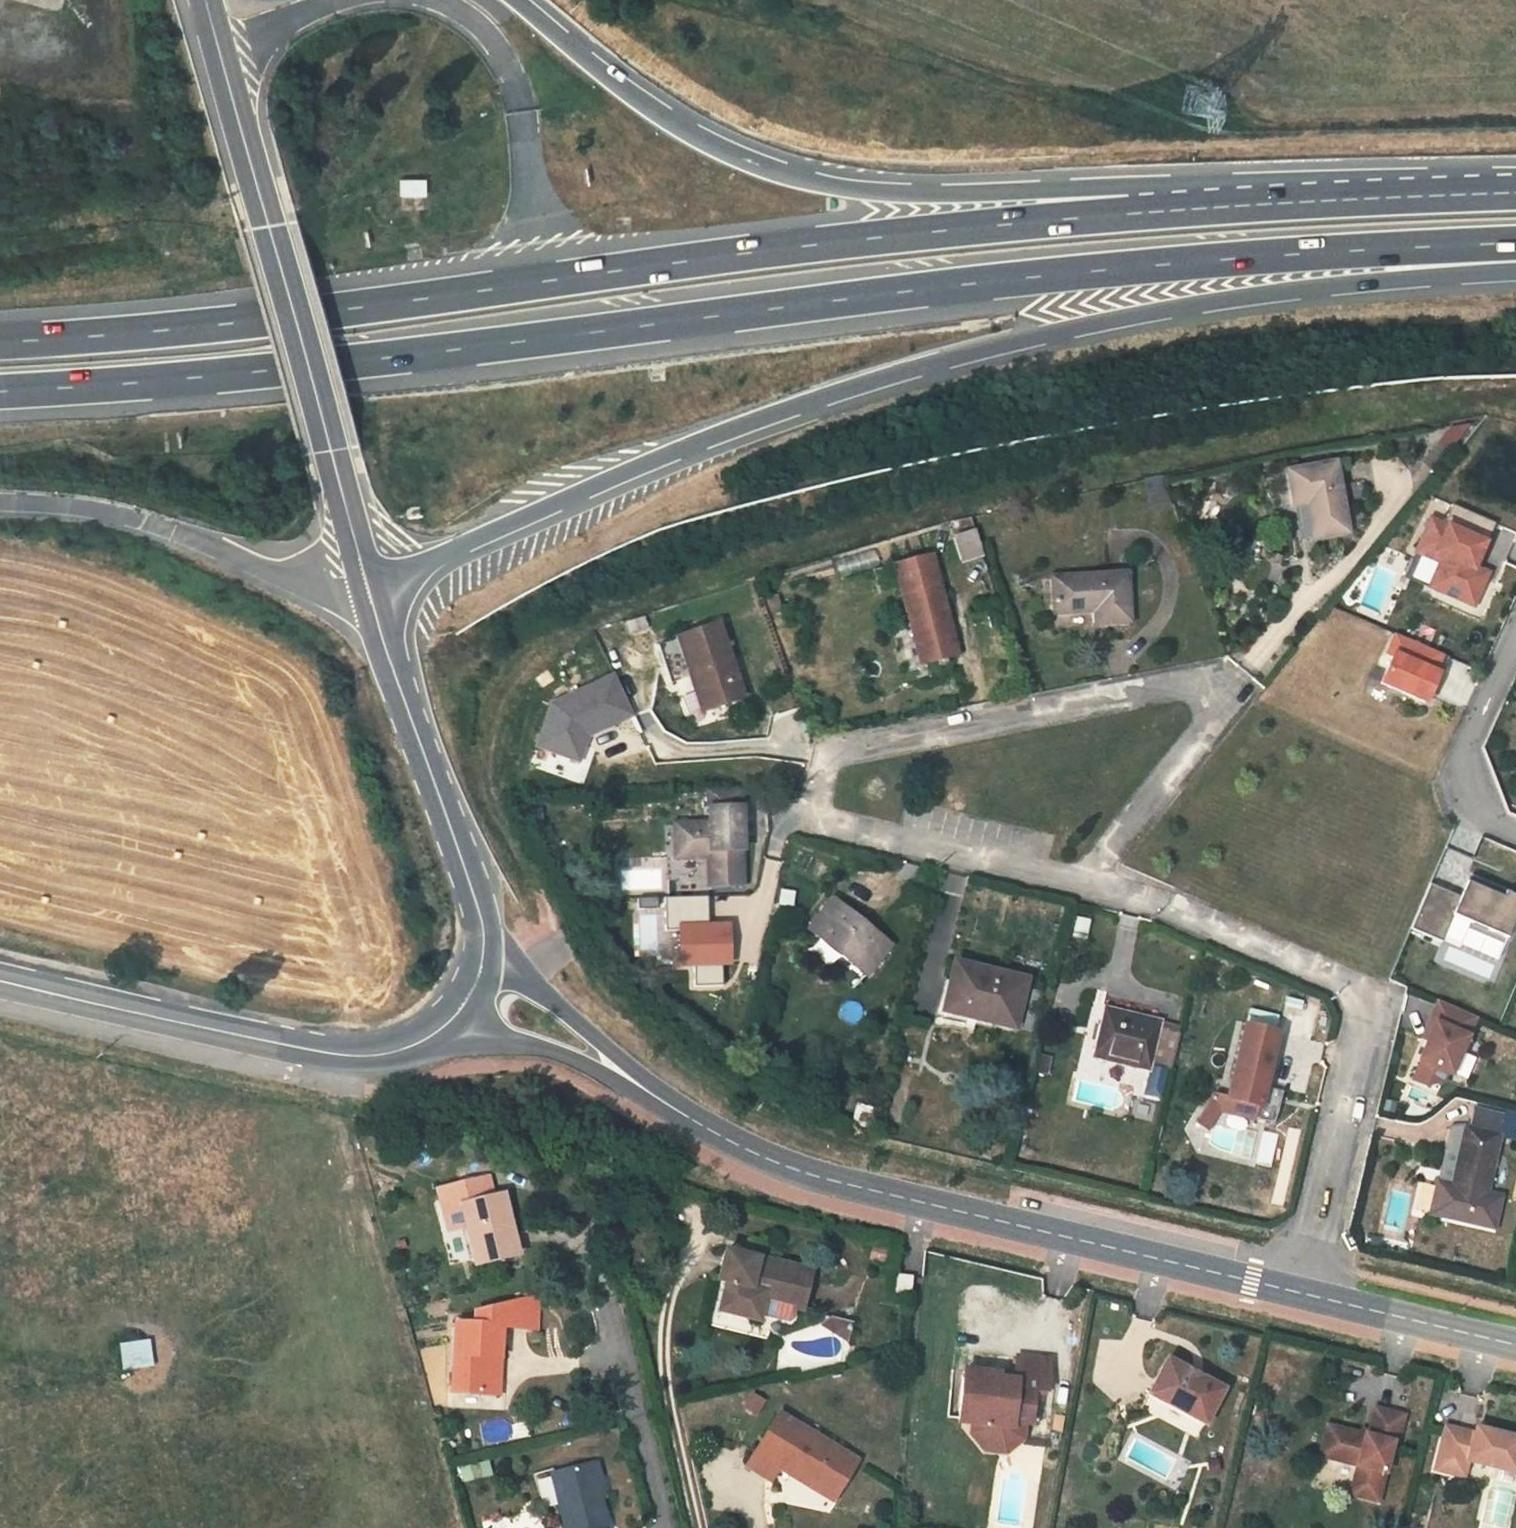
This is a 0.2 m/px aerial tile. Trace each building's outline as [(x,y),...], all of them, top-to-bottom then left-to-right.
[(1447,452),(1437,444),(1421,462),(1431,471),(1447,452)] [(1335,464),(1286,472),(1292,506),(1305,503),(1313,539),(1348,533),(1335,464)] [(1495,524),(1451,505),(1443,525),(1430,520),(1417,551),(1441,562),(1430,587),(1473,605),(1485,579),(1474,574),(1495,524)] [(969,534),(956,537),(963,561),(976,556),(969,534)] [(894,565),(921,665),(958,656),(933,563),(894,565)] [(1127,573),(1052,577),(1055,614),(1095,611),(1096,623),(1131,622),(1127,573)] [(644,617),(627,622),(630,632),(646,627),(644,617)] [(743,699),(718,624),(676,637),(701,712),(743,699)] [(1441,654),(1395,634),(1387,653),(1393,655),(1381,683),(1426,702),(1438,675),(1433,673),(1441,654)] [(676,637),(655,644),(670,688),(691,682),(676,637)] [(709,856),(710,886),(741,885),(740,851),(742,850),(740,793),(707,794),(708,824),(674,824),(675,858),(709,856)] [(1430,887),(1412,928),(1440,940),(1451,915),(1507,939),(1515,917),(1515,899),(1472,880),(1466,894),(1459,899),(1430,887)] [(710,886),(710,906),(741,905),(741,885),(710,886)] [(889,944),(833,900),(809,929),(865,974),(889,944)] [(1026,980),(954,963),(946,1000),(980,1009),(977,1021),(1015,1030),(1026,980)] [(980,1009),(946,1000),(944,1012),(977,1021),(980,1009)] [(1467,1013),(1439,1001),(1430,1021),(1435,1024),(1427,1041),(1419,1062),(1452,1076),(1477,1018),(1467,1013)] [(1159,1022),(1104,1009),(1093,1057),(1148,1070),(1148,1066),(1158,1028),(1159,1022)] [(1427,1041),(1435,1024),(1430,1021),(1422,1039),(1427,1041)] [(1277,1033),(1245,1025),(1227,1099),(1260,1107),(1277,1033)] [(1169,1070),(1177,1032),(1158,1028),(1148,1066),(1165,1069),(1169,1070)] [(1148,1070),(1142,1094),(1158,1098),(1165,1069),(1148,1066),(1148,1070)] [(1464,1128),(1450,1186),(1436,1182),(1428,1215),(1492,1230),(1500,1198),(1485,1194),(1499,1136),(1497,1135),(1501,1117),(1475,1111),(1471,1130),(1464,1128)] [(517,1255),(503,1195),(491,1198),(486,1177),(455,1185),(457,1197),(439,1201),(446,1231),(465,1227),(475,1266),(517,1255)] [(439,1201),(457,1197),(455,1185),(436,1188),(439,1201)] [(757,1251),(726,1244),(719,1273),(728,1275),(718,1312),(759,1322),(764,1302),(801,1311),(811,1270),(756,1256),(757,1251)] [(913,1276),(895,1273),(892,1296),(910,1299),(913,1276)] [(454,1322),(451,1393),(487,1395),(489,1359),(500,1360),(503,1325),(530,1326),(529,1301),(478,1312),(477,1323),(454,1322)] [(119,1343),(120,1369),(150,1368),(149,1342),(119,1343)] [(1048,1361),(1016,1357),(1014,1381),(994,1379),(995,1374),(976,1373),(976,1381),(961,1379),(958,1401),(966,1402),(964,1424),(982,1425),(981,1431),(988,1440),(1000,1441),(1009,1434),(1010,1422),(1028,1424),(1032,1392),(1045,1393),(1048,1361)] [(487,1395),(498,1396),(500,1360),(489,1359),(487,1395)] [(1220,1390),(1163,1361),(1145,1397),(1202,1426),(1220,1390)] [(976,1373),(961,1371),(961,1379),(976,1381),(976,1373)] [(966,1402),(958,1401),(956,1423),(964,1424),(966,1402)] [(1375,1492),(1387,1444),(1394,1446),(1401,1416),(1371,1409),(1365,1438),(1322,1429),(1315,1460),(1351,1468),(1347,1484),(1347,1485),(1375,1492)] [(857,1460),(779,1414),(746,1467),(771,1482),(778,1470),(783,1462),(837,1494),(857,1460)] [(1465,1466),(1502,1475),(1511,1440),(1472,1430),(1471,1435),(1442,1428),(1430,1472),(1447,1476),(1451,1463),(1464,1466),(1465,1466)] [(552,1475),(566,1527),(610,1527),(602,1500),(597,1479),(602,1477),(598,1462),(552,1475)] [(778,1470),(833,1502),(837,1494),(783,1462),(778,1470)] [(1464,1466),(1451,1463),(1447,1476),(1461,1479),(1465,1466),(1464,1466)] [(608,1498),(602,1477),(597,1479),(602,1500),(608,1498)] [(1344,1497),(1372,1504),(1375,1492),(1347,1485),(1344,1497)]
